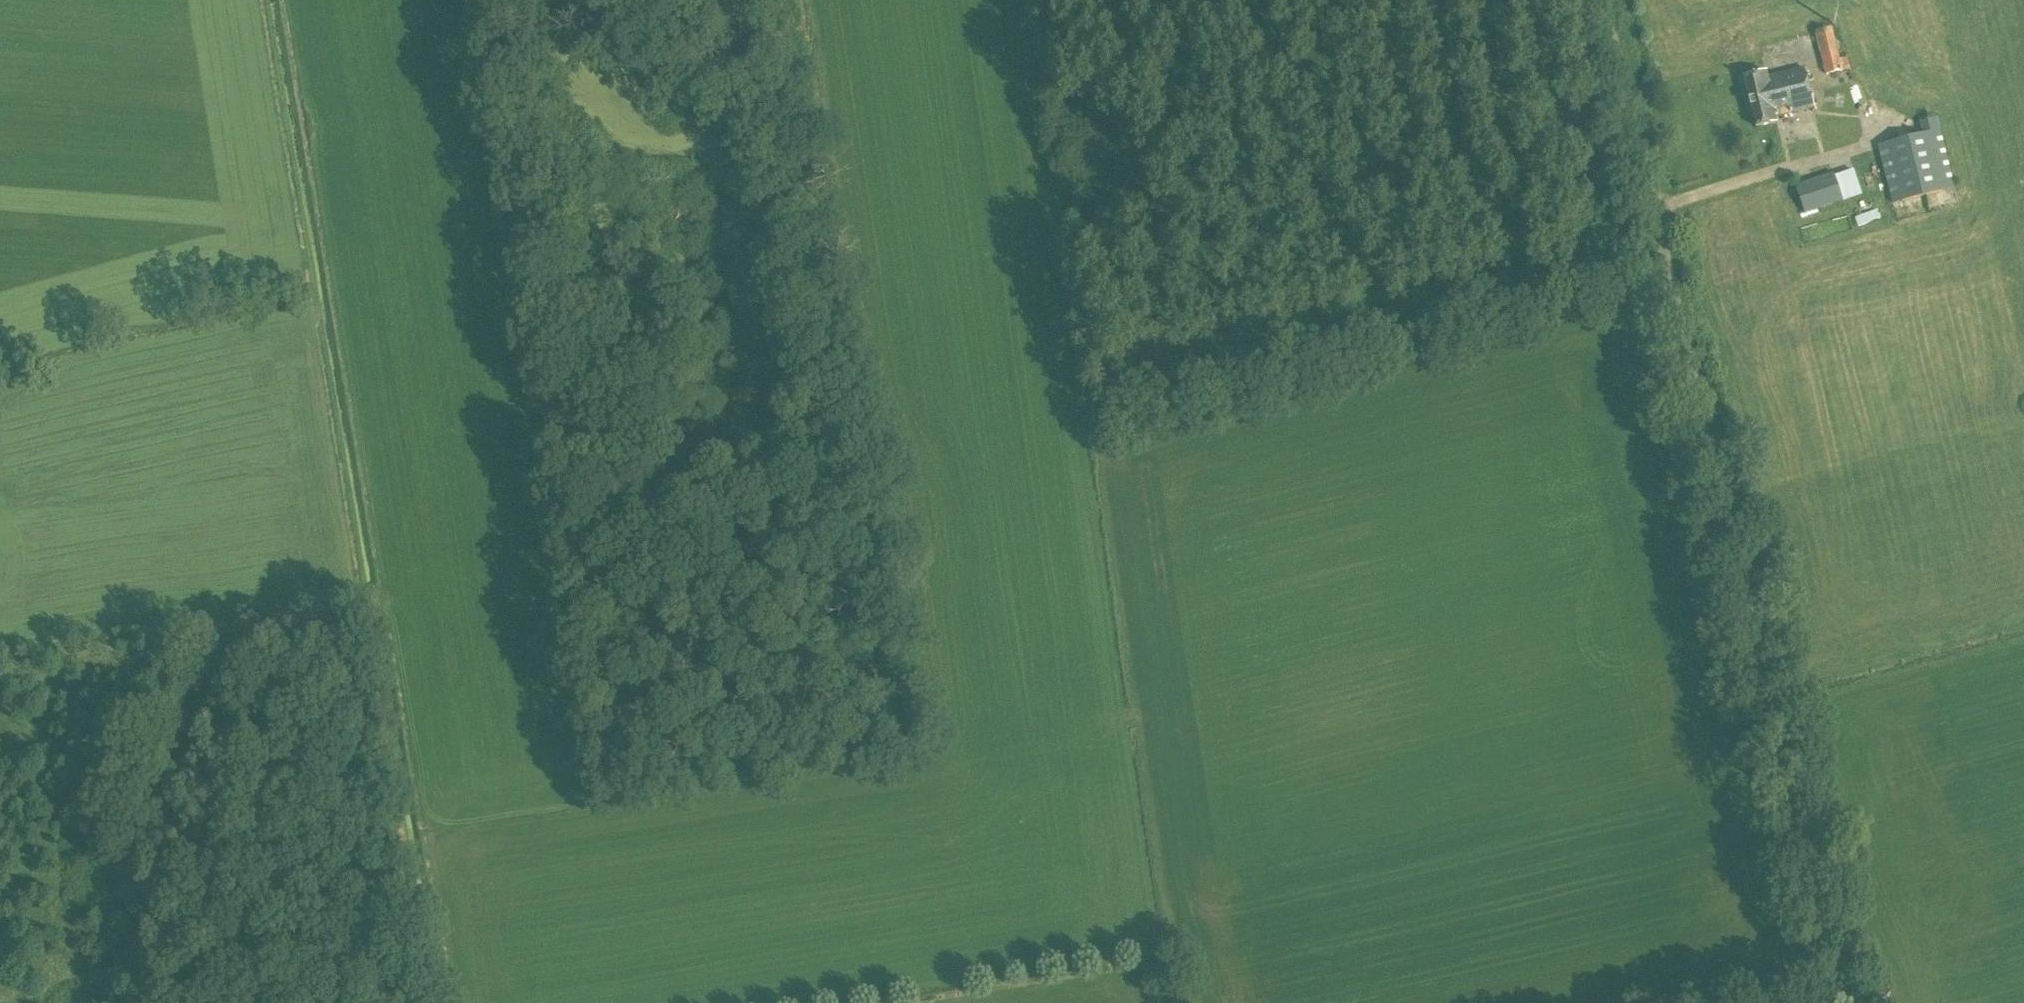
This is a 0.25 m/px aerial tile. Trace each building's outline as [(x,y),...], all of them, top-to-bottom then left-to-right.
[(1839,59),(1831,27),(1815,31),(1826,74),(1842,70),(1850,68),(1847,57),(1839,59)] [(1774,117),(1813,107),(1804,68),(1767,77),(1765,71),(1743,77),(1756,127),(1776,122),(1774,117)] [(1893,203),(1954,188),(1936,118),(1920,122),(1924,134),(1879,145),(1893,203)] [(1862,193),(1854,169),(1835,176),(1833,172),(1795,185),(1805,213),(1862,193)]
